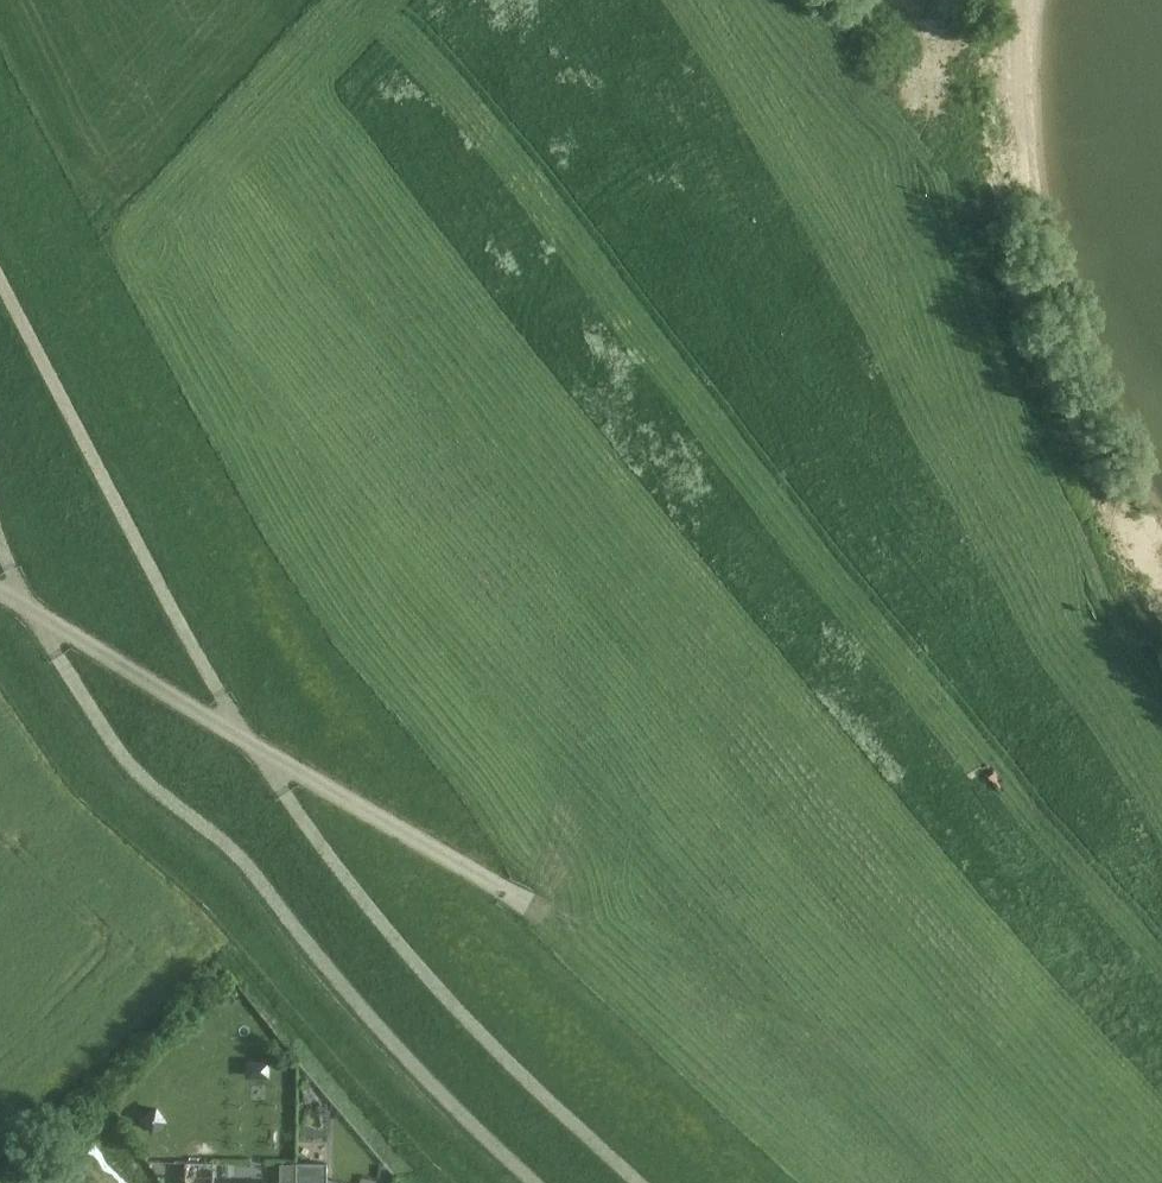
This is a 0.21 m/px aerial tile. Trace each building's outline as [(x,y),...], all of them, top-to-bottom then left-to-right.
[(185,1160),(184,1182),(214,1182),(214,1161),(185,1160)] [(297,1162),(296,1182),(327,1182),(327,1162),(297,1162)]
